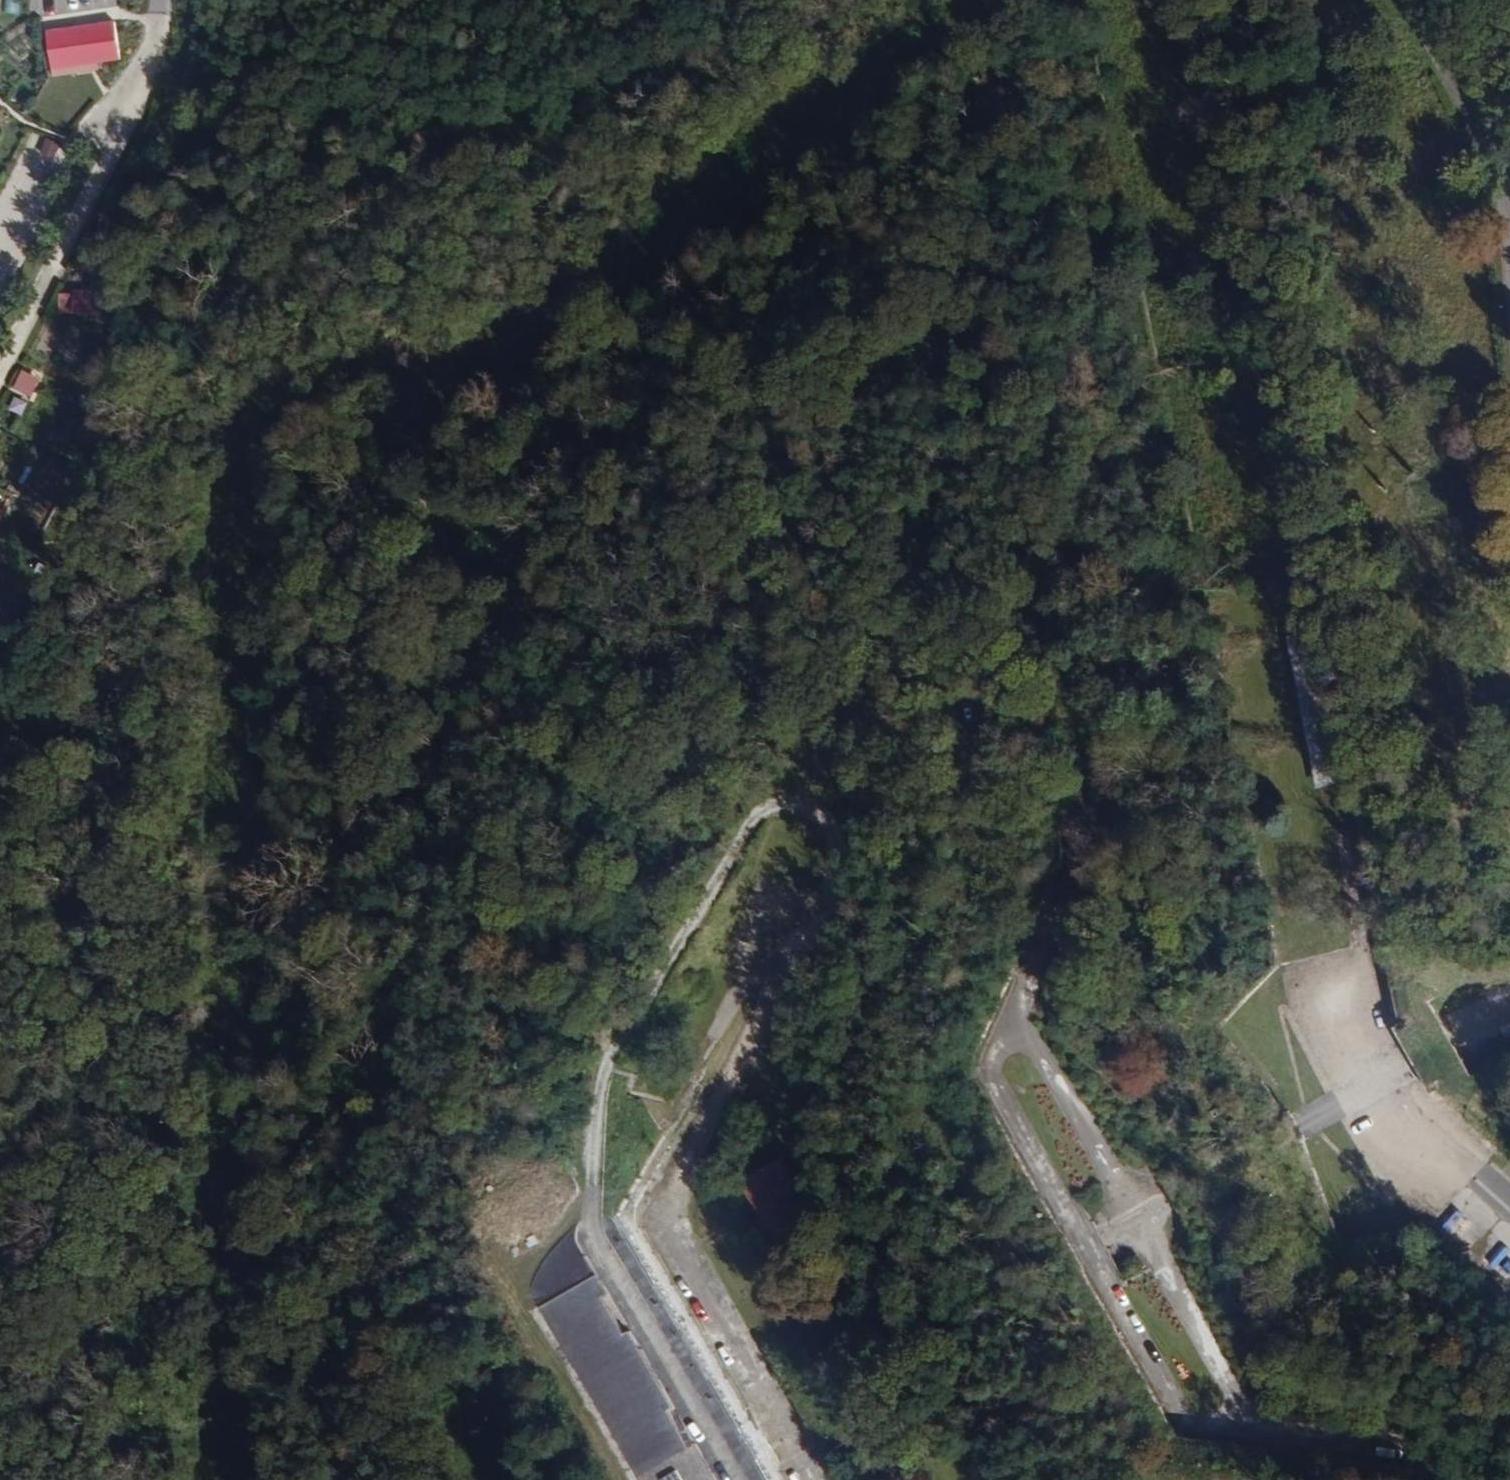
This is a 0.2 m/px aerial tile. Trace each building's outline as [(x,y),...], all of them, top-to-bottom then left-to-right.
[(114,21),(46,29),(49,76),(100,72),(99,64),(121,59),(114,21)] [(58,291),(59,315),(95,314),(95,291),(58,291)] [(31,397),(40,378),(21,370),(13,388),(31,397)] [(785,1157),(746,1180),(777,1237),(815,1213),(785,1157)] [(606,1273),(546,1312),(639,1479),(725,1479),(606,1273)]
